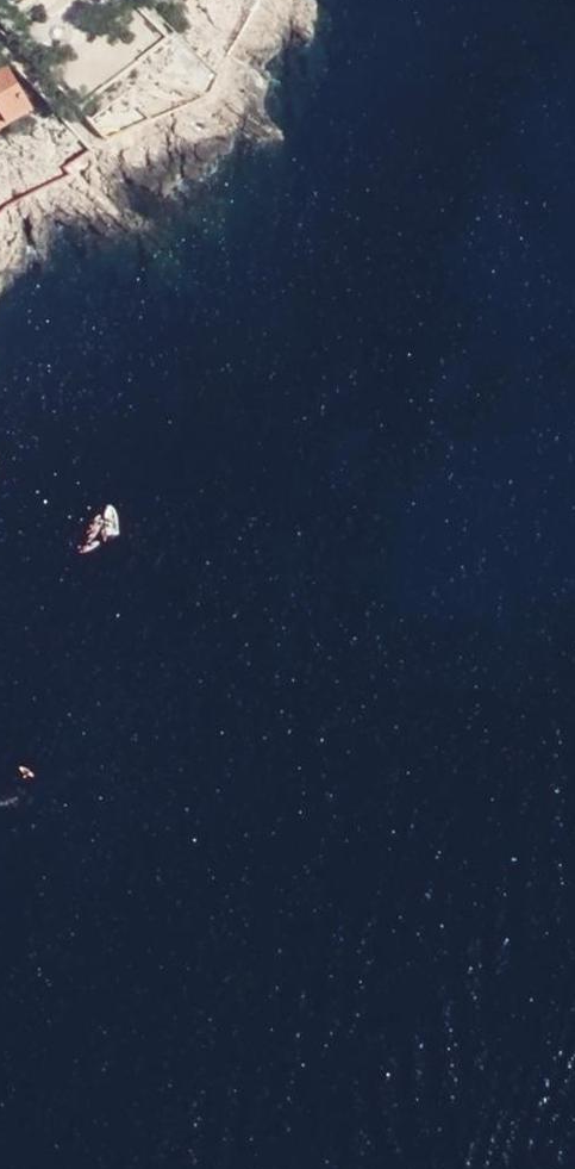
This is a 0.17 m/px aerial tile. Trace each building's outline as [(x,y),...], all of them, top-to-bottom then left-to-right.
[(31,109),(5,63),(0,66),(0,126),(31,109)]
